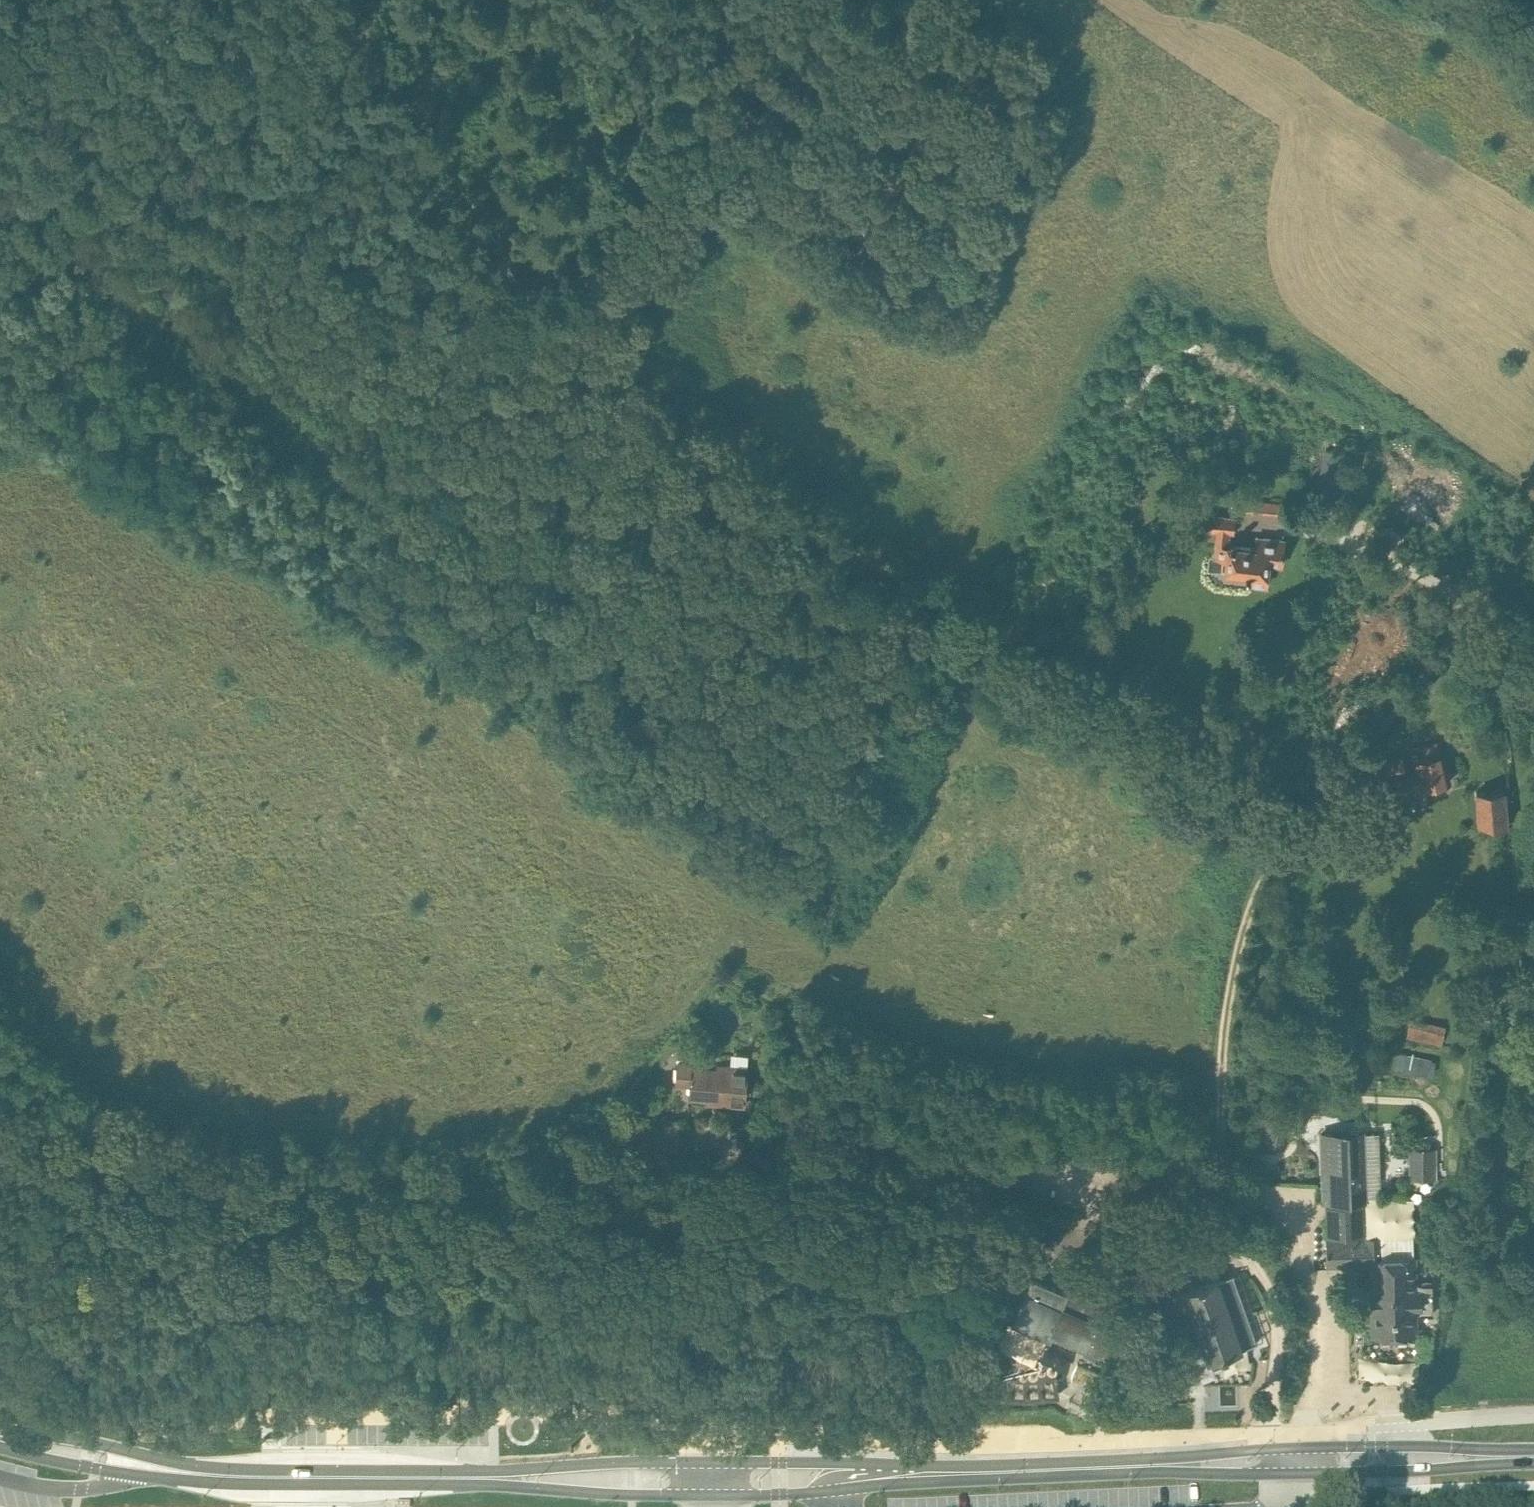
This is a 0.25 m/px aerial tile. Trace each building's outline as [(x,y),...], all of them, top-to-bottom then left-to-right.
[(1284,539),(1264,537),(1235,534),(1236,517),(1209,515),(1206,529),(1217,530),(1215,554),(1224,555),(1223,565),(1226,566),(1226,571),(1249,572),(1249,582),(1266,584),(1268,563),(1281,564),(1284,539)] [(1450,780),(1445,761),(1443,751),(1441,752),(1438,740),(1414,746),(1417,758),(1413,759),(1417,771),(1407,773),(1403,757),(1373,764),(1381,795),(1422,786),(1422,787),(1450,780)] [(1509,821),(1508,815),(1506,789),(1475,791),(1478,824),(1509,821)] [(1446,1024),(1412,1016),(1406,1036),(1442,1043),(1446,1024)] [(1400,1052),(1397,1068),(1429,1074),(1432,1058),(1400,1052)] [(719,1068),(691,1066),(691,1061),(678,1061),(677,1084),(690,1085),(689,1097),(715,1098),(715,1102),(745,1104),(747,1067),(719,1065),(719,1068)] [(1364,1131),(1320,1133),(1322,1202),(1366,1200),(1364,1131)] [(1412,1154),(1412,1176),(1436,1176),(1435,1153),(1434,1146),(1412,1147),(1412,1154)] [(1417,1332),(1416,1313),(1432,1312),(1431,1283),(1417,1284),(1416,1256),(1414,1256),(1412,1235),(1326,1239),(1326,1267),(1374,1265),(1374,1292),(1370,1292),(1370,1309),(1372,1309),(1373,1334),(1417,1332)] [(1242,1346),(1257,1341),(1233,1274),(1219,1280),(1218,1278),(1199,1285),(1194,1287),(1153,1301),(1162,1327),(1165,1326),(1171,1342),(1166,1344),(1170,1353),(1163,1355),(1167,1367),(1192,1359),(1194,1364),(1209,1359),(1242,1348),(1242,1346)] [(1101,1360),(1115,1327),(1097,1319),(1104,1302),(1070,1288),(1067,1294),(1032,1280),(1014,1323),(1050,1338),(1054,1331),(1088,1346),(1085,1353),(1101,1360)] [(1064,1374),(1066,1371),(1015,1350),(1016,1345),(1005,1340),(996,1362),(991,1382),(997,1383),(995,1395),(1000,1396),(1022,1398),(1044,1397),(1059,1395),(1056,1378),(1058,1378),(1060,1377),(1062,1375),(1064,1374)] [(1361,1358),(1360,1377),(1420,1379),(1421,1360),(1361,1358)]
